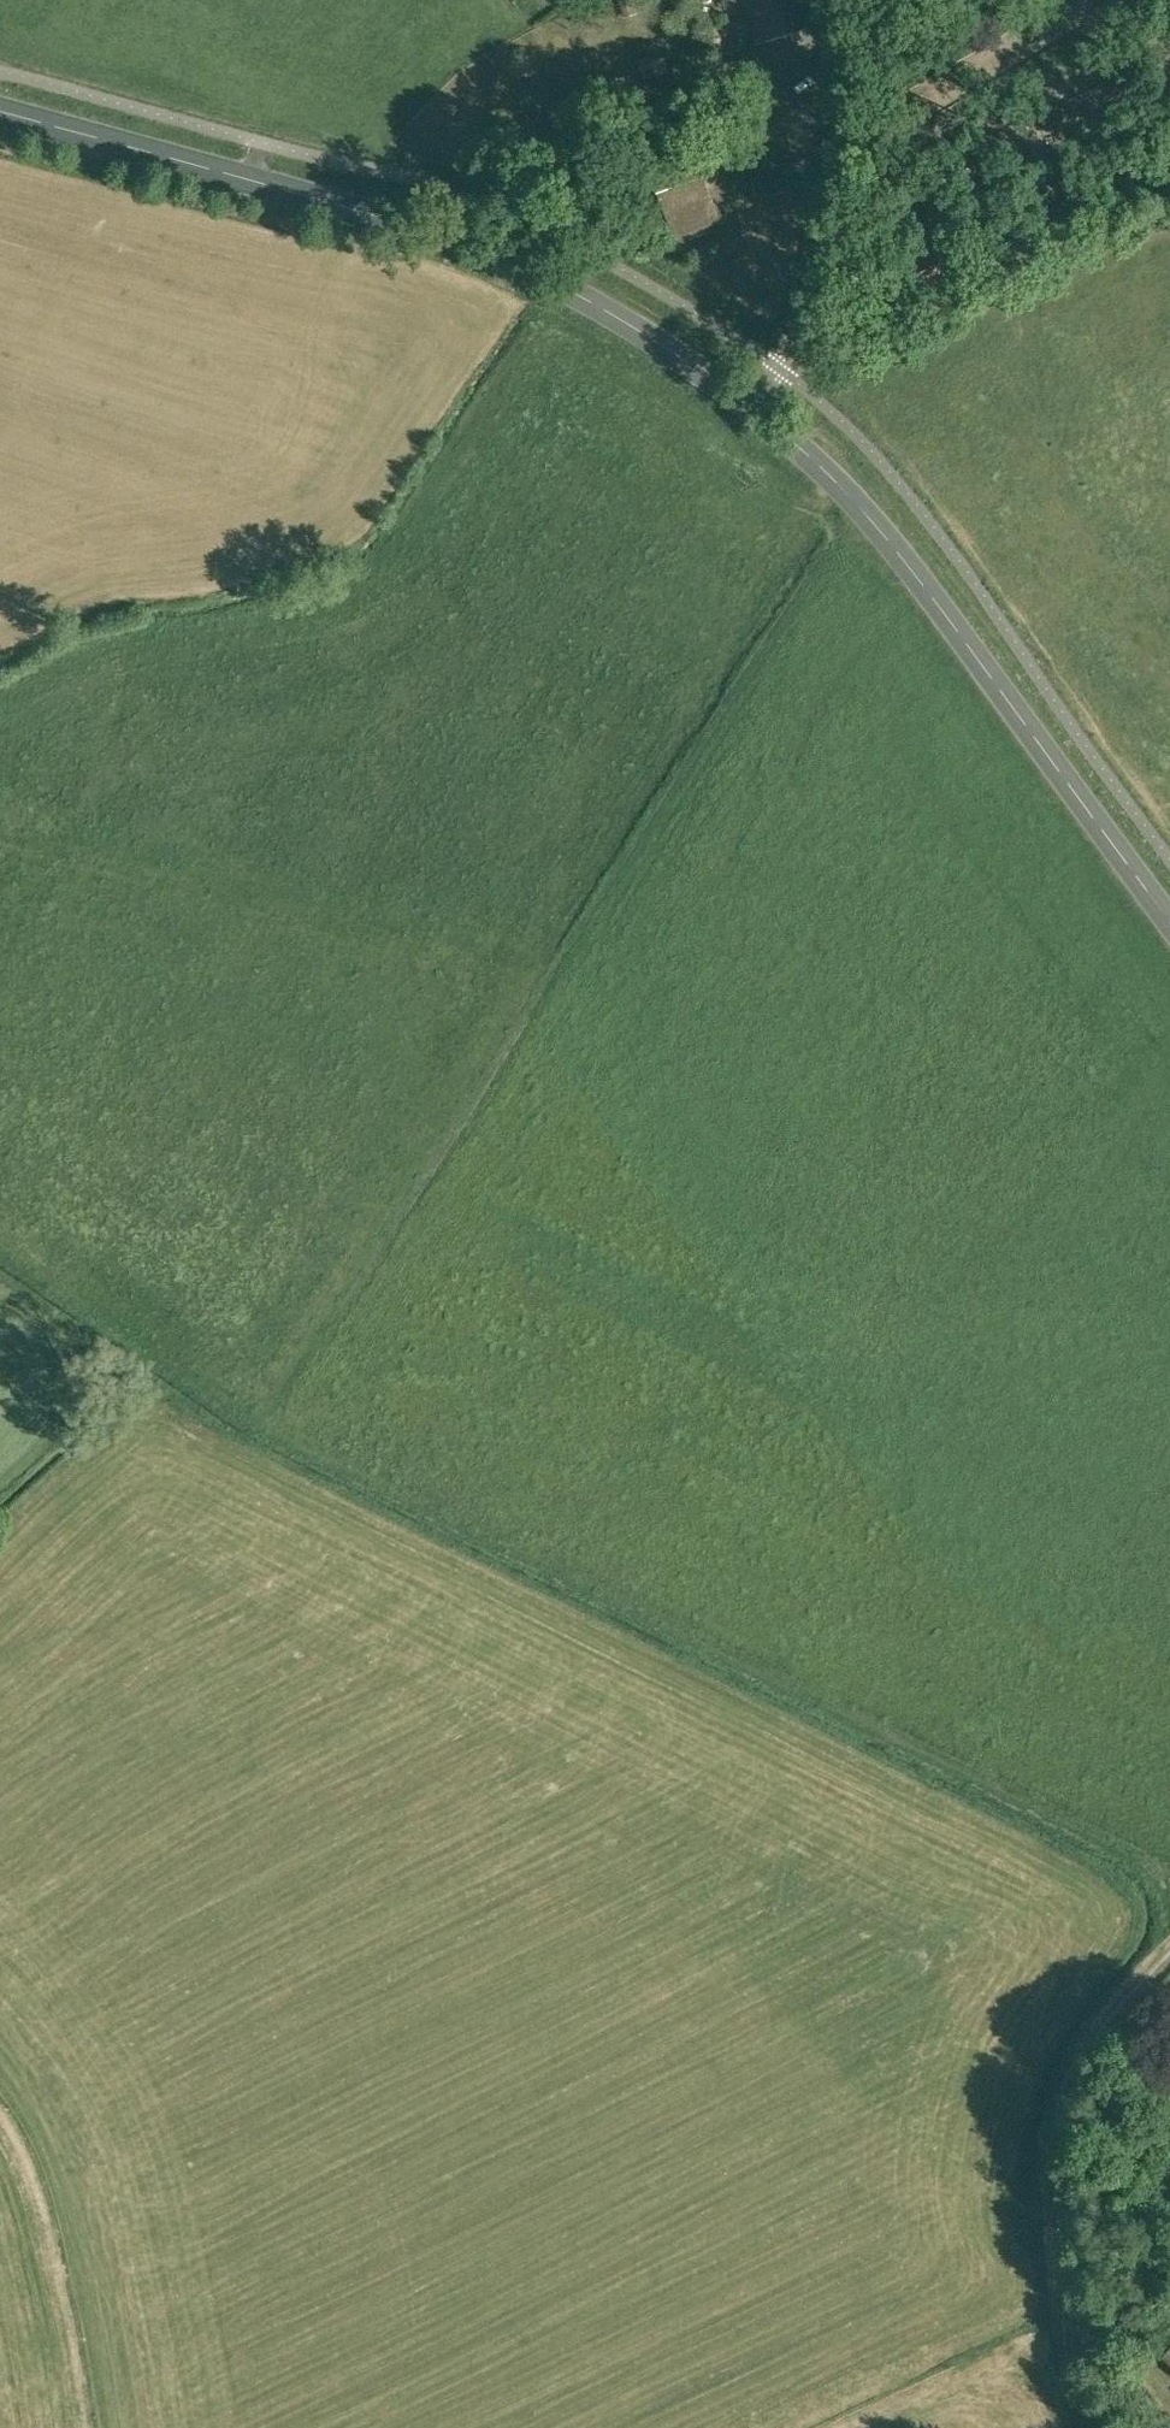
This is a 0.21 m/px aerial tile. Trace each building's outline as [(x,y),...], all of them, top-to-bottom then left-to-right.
[(638,12),(635,0),(619,0),(624,16),(638,12)] [(806,0),(743,0),(757,43),(780,35),(814,25),(806,0)] [(757,130),(748,116),(713,138),(725,156),(738,148),(735,143),(757,130)] [(720,220),(694,146),(647,162),(675,237),(720,220)] [(918,290),(956,267),(939,238),(901,261),(918,290)]
